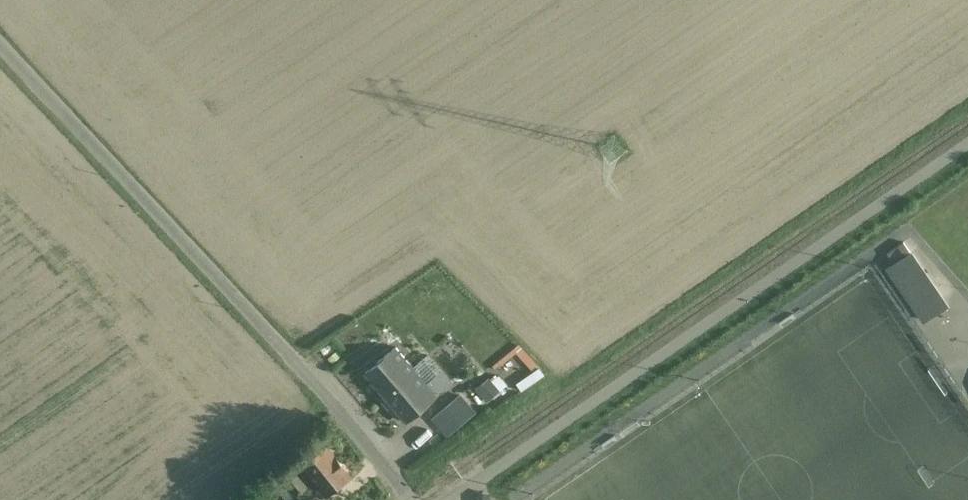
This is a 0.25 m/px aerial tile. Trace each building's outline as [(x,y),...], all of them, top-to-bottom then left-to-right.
[(942,268),(932,275),(913,247),(884,266),(922,321),(960,295),(942,268)] [(396,349),(361,378),(404,429),(454,386),(429,357),(413,370),(396,349)] [(496,376),(475,392),(485,404),(506,388),(496,376)] [(461,395),(431,421),(447,439),(477,414),(461,395)] [(331,447),(305,467),(329,498),(355,479),(331,447)]
